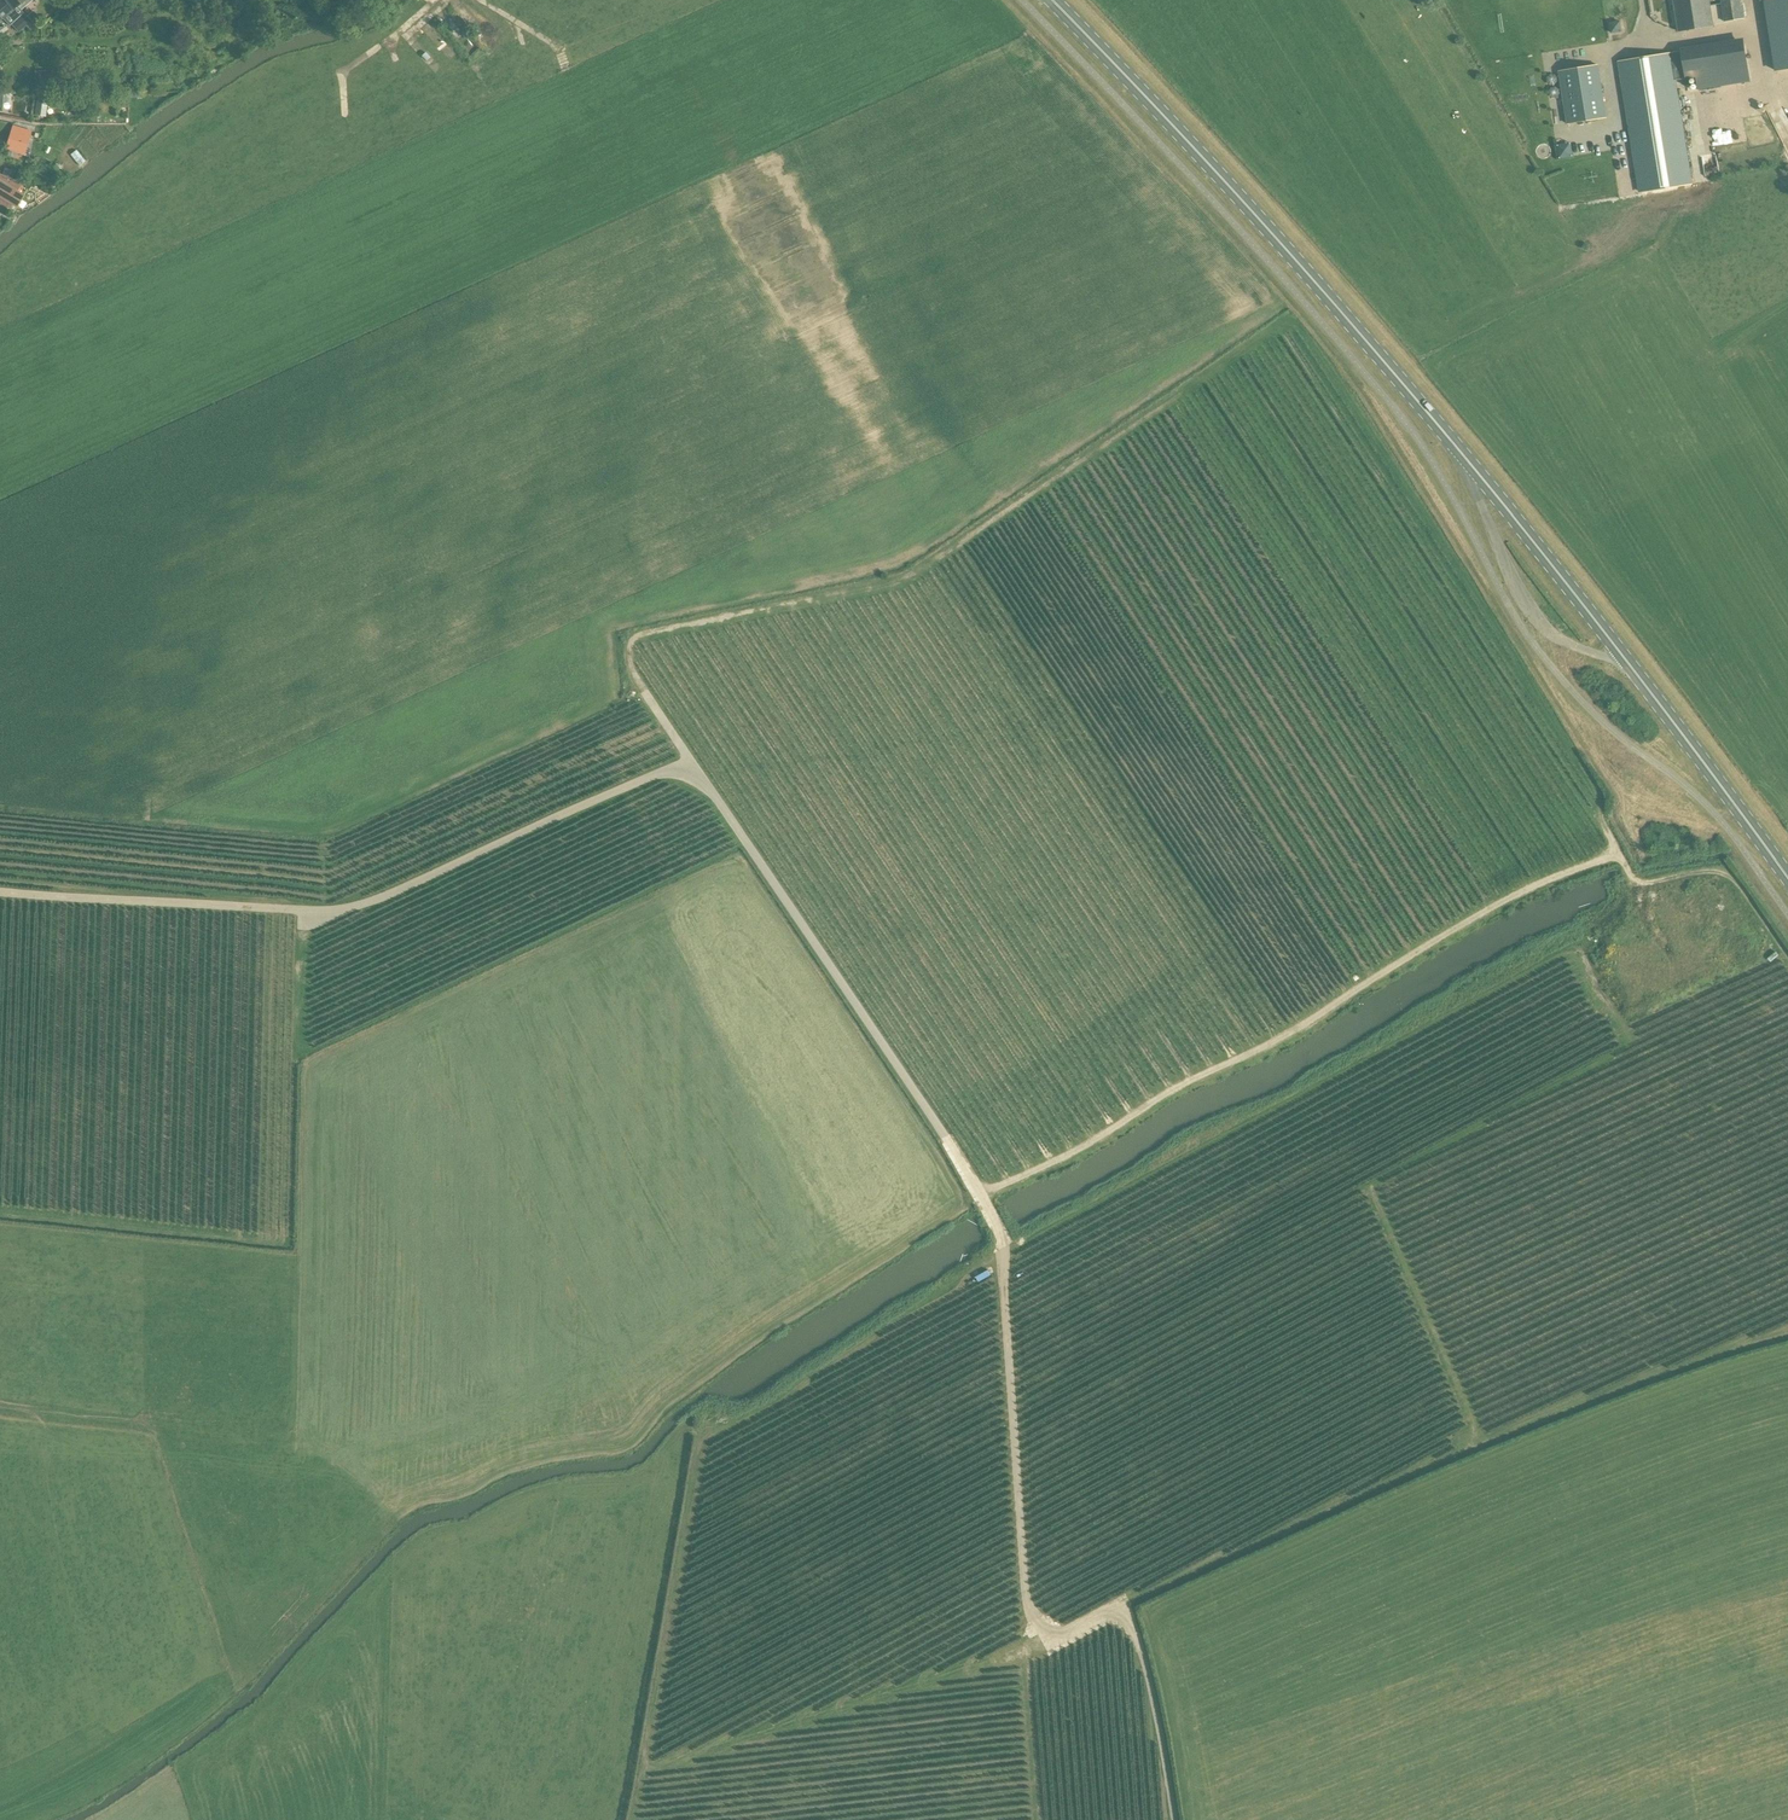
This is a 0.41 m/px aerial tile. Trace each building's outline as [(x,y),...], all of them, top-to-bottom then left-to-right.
[(3,17),(11,25),(20,16),(14,9),(25,0),(2,0),(0,1),(0,14),(3,17)] [(1678,32),(1714,26),(1710,0),(1673,0),(1678,32)] [(1724,21),(1744,18),(1741,0),(1721,0),(1724,21)] [(1776,71),(1787,69),(1787,0),(1765,0),(1776,71)] [(1619,20),(1609,22),(1610,32),(1620,30),(1619,20)] [(1746,82),(1739,41),(1619,61),(1631,137),(1682,129),(1675,80),(1685,79),(1695,78),(1697,89),(1746,82)] [(1598,64),(1558,70),(1567,124),(1607,118),(1598,64)] [(35,86),(40,86),(51,86),(51,71),(40,70),(36,70),(35,86)] [(37,104),(36,114),(46,115),(48,105),(59,107),(61,98),(39,94),(37,104)] [(32,132),(13,126),(6,148),(25,155),(32,132)] [(1682,129),(1631,137),(1640,192),(1691,184),(1682,129)] [(4,174),(12,178),(15,171),(7,168),(6,169),(4,174)] [(18,191),(23,183),(0,174),(0,204),(8,209),(11,203),(18,206),(24,195),(18,191)]
